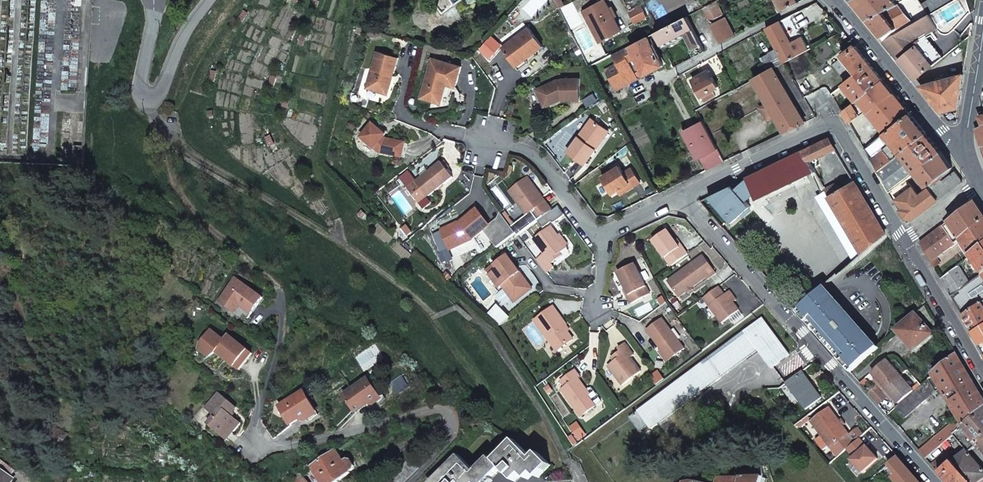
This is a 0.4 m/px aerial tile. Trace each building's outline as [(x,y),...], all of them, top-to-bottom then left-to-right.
[(560,9),(564,6),(561,0),(555,0),(560,9)] [(604,0),(602,0),(587,8),(591,17),(588,19),(592,26),(591,27),(599,42),(621,30),(604,0)] [(703,7),(711,21),(723,14),(716,0),(703,7)] [(784,10),(799,2),(798,0),(779,0),(784,10)] [(868,21),(899,4),(903,1),(902,0),(853,0),(852,1),(866,18),(868,21)] [(913,24),(928,15),(921,4),(919,0),(905,0),(903,1),(899,4),(913,24)] [(928,15),(953,0),(928,0),(921,4),(928,15)] [(881,37),(884,41),(913,24),(899,4),(868,21),(881,37)] [(583,10),(588,19),(591,17),(587,8),(583,10)] [(884,41),(899,60),(917,46),(914,42),(925,35),(936,28),(928,15),(913,24),(884,41)] [(658,35),(663,46),(686,35),(693,49),(702,44),(687,16),(656,32),(658,35)] [(712,24),(722,42),(735,35),(725,17),(712,24)] [(777,49),(784,62),(805,51),(801,44),(794,48),(780,21),(766,28),(777,49)] [(544,47),(525,22),(499,41),(516,64),(524,57),(532,52),(533,54),(544,47)] [(917,46),(933,65),(944,57),(925,35),(914,42),(917,46)] [(664,65),(651,38),(649,36),(631,45),(643,69),(646,74),(664,65)] [(624,49),(637,72),(643,69),(631,45),(624,49)] [(843,56),(857,74),(871,63),(859,49),(856,46),(843,56)] [(913,77),(915,79),(933,65),(917,46),(899,60),(913,77)] [(606,70),(615,87),(627,81),(628,83),(639,78),(636,73),(637,72),(624,49),(613,55),(617,64),(606,70)] [(761,58),(768,71),(774,67),(784,62),(777,49),(761,58)] [(954,53),(951,70),(964,71),(968,51),(954,53)] [(376,53),(366,90),(385,96),(391,76),(393,77),(398,59),(376,53)] [(834,63),(848,81),(857,74),(843,56),(834,63)] [(520,69),(529,63),(524,57),(516,64),(520,69)] [(461,67),(432,58),(420,98),(432,101),(440,96),(443,87),(447,85),(455,87),(461,67)] [(844,84),(857,100),(859,99),(883,79),(873,66),(871,63),(857,74),(848,81),(844,84)] [(776,115),(786,132),(806,122),(774,67),(768,71),(754,78),(768,102),(760,107),(763,113),(766,111),(770,118),(776,115)] [(698,90),(701,96),(713,90),(718,87),(713,77),(708,79),(705,73),(692,80),(696,86),(694,88),(696,92),(698,90)] [(921,87),(942,112),(958,107),(964,73),(920,85),(921,87)] [(391,76),(385,96),(387,96),(393,77),(391,76)] [(563,99),(582,99),(581,78),(563,78),(563,79),(557,79),(536,89),(542,102),(548,99),(551,104),(560,99),(560,98),(563,98),(563,99)] [(859,99),(885,132),(911,113),(897,96),(883,79),(859,99)] [(441,104),(447,85),(443,87),(440,96),(432,101),(441,104)] [(701,96),(704,102),(716,96),(713,90),(701,96)] [(842,111),(849,123),(859,116),(852,104),(842,111)] [(892,142),(901,153),(926,132),(914,117),(911,113),(885,132),(884,133),(892,142)] [(593,148),(606,129),(591,119),(567,152),(585,164),(595,149),(593,148)] [(692,143),(700,158),(718,148),(702,121),(688,129),(695,142),(692,143)] [(374,146),(379,151),(402,157),(405,143),(385,138),(381,135),(383,132),(383,130),(375,122),(361,135),(373,147),(374,146)] [(595,149),(608,131),(606,129),(593,148),(595,149)] [(878,171),(890,191),(907,179),(917,172),(943,153),(930,137),(926,132),(901,153),(893,159),(878,171)] [(829,139),(803,151),(808,161),(835,149),(829,139)] [(864,148),(878,171),(893,159),(887,152),(879,142),(872,147),(869,144),(864,148)] [(887,152),(893,159),(901,153),(892,142),(886,146),(890,150),(887,152)] [(75,167),(84,167),(86,146),(76,146),(75,167)] [(700,158),(707,170),(725,161),(718,148),(700,158)] [(803,151),(748,178),(748,180),(757,195),(759,198),(814,172),(810,163),(808,161),(803,151)] [(915,190),(897,203),(909,222),(963,181),(955,171),(943,181),(940,176),(952,167),(951,165),(943,153),(917,172),(930,189),(920,197),(915,190)] [(442,162),(415,182),(427,197),(454,177),(442,162)] [(612,193),(623,187),(625,191),(640,182),(632,168),(624,173),(620,166),(602,176),(612,193)] [(509,191),(527,215),(532,212),(538,220),(552,210),(527,177),(509,191)] [(890,191),(894,198),(898,194),(900,197),(913,187),(907,179),(890,191)] [(736,185),(711,196),(735,223),(755,206),(749,201),(757,195),(748,180),(738,188),(736,185)] [(427,197),(415,182),(407,188),(419,203),(427,197)] [(830,197),(863,253),(885,234),(855,182),(835,194),(830,197)] [(825,191),(830,197),(835,194),(831,187),(825,191)] [(982,222),(982,214),(976,202),(921,245),(931,262),(937,257),(960,240),(982,222)] [(472,238),(489,225),(478,209),(460,222),(461,224),(458,225),(457,223),(441,229),(448,248),(464,243),(464,241),(471,237),(472,238)] [(512,228),(503,215),(496,220),(505,232),(512,228)] [(982,246),(982,222),(960,240),(971,256),(982,246)] [(407,236),(411,232),(405,225),(401,228),(407,236)] [(533,239),(544,253),(536,259),(546,273),(554,267),(552,264),(559,259),(557,256),(567,248),(551,226),(533,239)] [(652,241),(671,266),(688,254),(681,245),(679,247),(674,240),(667,230),(652,241)] [(971,256),(982,274),(982,246),(971,256)] [(488,274),(498,287),(501,285),(512,299),(530,286),(524,277),(519,276),(513,269),(516,267),(507,254),(491,266),(494,270),(488,274)] [(678,298),(704,278),(706,280),(715,274),(701,256),(666,283),(678,298)] [(935,268),(941,263),(937,257),(931,262),(935,268)] [(619,273),(630,295),(628,296),(631,304),(651,294),(636,264),(619,273)] [(952,297),(973,282),(972,281),(970,282),(959,265),(942,279),(952,297)] [(513,269),(519,276),(524,277),(516,267),(513,269)] [(973,282),(952,297),(963,317),(982,304),(982,303),(982,275),(973,282)] [(251,315),(262,299),(234,279),(218,303),(229,311),(234,303),(239,307),(251,315)] [(514,302),(532,288),(530,286),(512,299),(514,302)] [(703,298),(722,323),(740,310),(726,293),(724,294),(718,286),(703,298)] [(825,287),(796,312),(851,374),(879,348),(825,287)] [(229,311),(234,314),(239,307),(234,303),(229,311)] [(982,304),(963,317),(974,334),(982,328),(982,306),(982,304)] [(566,325),(552,306),(534,320),(557,351),(573,339),(567,332),(564,327),(566,326),(566,325)] [(917,314),(897,332),(915,352),(935,335),(917,314)] [(649,424),(653,429),(758,349),(772,368),(789,354),(762,318),(630,417),(640,430),(649,424)] [(647,330),(670,360),(685,349),(662,318),(647,330)] [(239,371),(252,354),(228,336),(224,342),(211,332),(201,344),(199,351),(209,359),(216,353),(239,371)] [(608,366),(623,385),(641,371),(631,357),(634,354),(625,343),(618,347),(620,350),(614,355),(617,359),(608,366)] [(964,427),(965,426),(982,410),(982,398),(957,354),(932,375),(964,427)] [(883,392),(901,376),(887,360),(872,373),(877,378),(881,383),(878,385),(883,392)] [(561,390),(581,417),(596,406),(595,405),(586,392),(588,391),(587,390),(578,378),(580,377),(575,370),(560,382),(565,387),(561,390)] [(801,371),(786,384),(806,410),(821,398),(815,390),(812,391),(805,381),(808,379),(801,371)] [(892,395),(896,399),(901,404),(915,391),(901,376),(883,392),(889,398),(892,395)] [(366,379),(343,395),(355,411),(365,404),(368,404),(375,405),(376,399),(381,395),(373,385),(371,386),(366,379)] [(895,409),(903,418),(936,389),(927,380),(901,404),(895,409)] [(878,385),(869,394),(874,400),(883,392),(878,385)] [(589,388),(587,390),(588,391),(586,392),(595,405),(601,401),(592,389),(589,388)] [(880,406),(889,398),(883,392),(874,400),(880,406)] [(218,394),(206,410),(212,415),(215,415),(216,417),(209,426),(224,438),(231,430),(235,433),(242,424),(231,416),(237,409),(218,394)] [(301,394),(279,408),(289,424),(298,418),(300,421),(307,422),(309,415),(316,411),(308,399),(305,401),(301,394)] [(355,411),(356,413),(368,404),(365,404),(355,411)] [(830,409),(812,422),(831,448),(849,435),(830,409)] [(982,447),(982,410),(965,426),(979,442),(982,447)] [(298,418),(289,424),(291,427),(300,421),(298,418)] [(57,435),(61,427),(57,424),(52,432),(57,435)] [(919,451),(926,459),(958,431),(952,424),(919,451)] [(966,450),(968,452),(979,442),(965,426),(964,427),(958,431),(954,435),(963,447),(966,450)] [(71,432),(61,427),(57,435),(66,440),(71,432)] [(231,430),(225,438),(228,441),(235,433),(231,430)] [(926,459),(939,473),(953,461),(949,456),(959,447),(961,449),(963,447),(954,435),(926,459)] [(518,441),(498,461),(494,457),(479,471),(463,455),(436,481),(492,481),(505,469),(519,481),(520,481),(527,475),(532,480),(538,474),(543,478),(555,467),(542,454),(537,459),(518,441)] [(866,447),(851,461),(863,474),(878,460),(866,447)] [(311,466),(322,481),(335,481),(351,470),(336,448),(311,466)] [(947,481),(978,481),(982,478),(982,469),(968,452),(966,450),(953,461),(939,473),(947,481)] [(883,468),(896,481),(920,481),(897,456),(883,468)] [(0,467),(0,481),(16,481),(18,479),(0,467)] [(739,481),(761,481),(763,476),(762,467),(740,472),(739,481)] [(740,472),(718,477),(718,481),(739,481),(740,472)]
